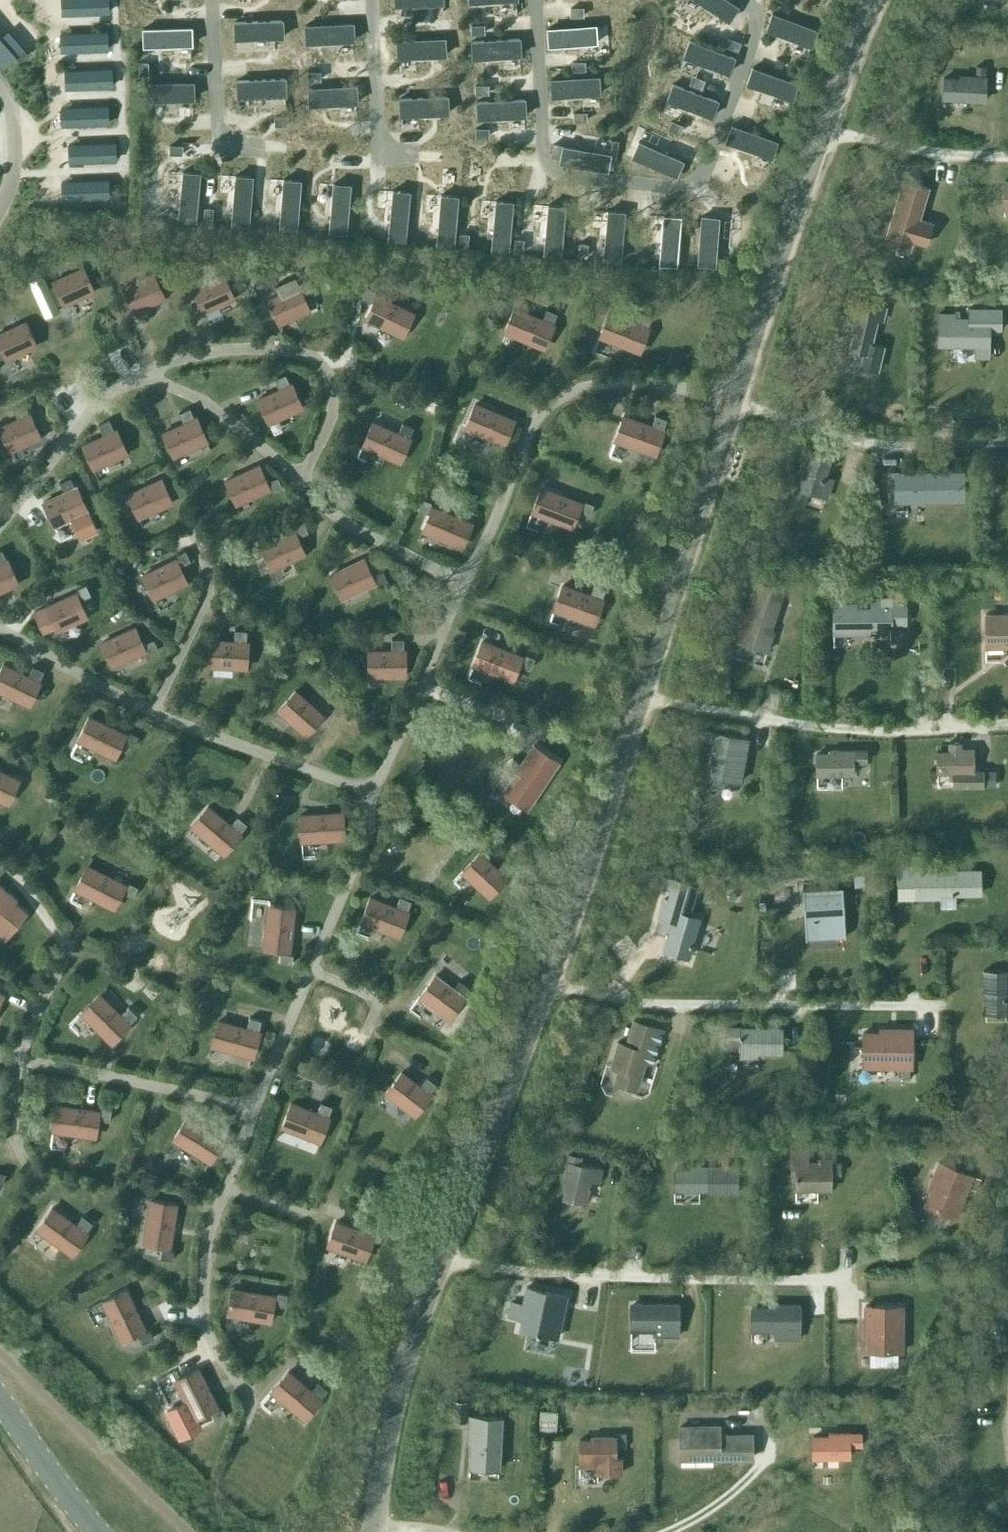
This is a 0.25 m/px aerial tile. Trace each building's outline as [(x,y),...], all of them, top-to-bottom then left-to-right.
[(66,11),(114,9),(113,0),(65,0),(66,11)] [(521,0),(507,0),(507,9),(521,9),(521,0)] [(733,0),(698,0),(731,21),(741,5),(733,0)] [(821,25),(775,8),(768,25),(815,42),(821,25)] [(287,14),(238,17),(239,34),(288,32),(287,14)] [(358,17),(309,19),(310,36),(358,34),(358,17)] [(550,23),(551,40),(602,37),(601,19),(550,23)] [(197,20),(147,23),(148,42),(198,40),(197,20)] [(111,26),(64,29),(65,49),(112,46),(111,26)] [(0,37),(0,66),(4,69),(16,58),(21,63),(30,54),(8,30),(1,38),(0,37)] [(525,32),(475,36),(476,54),(526,50),(525,32)] [(450,33),(399,36),(400,53),(451,50),(450,33)] [(740,52),(692,34),(686,51),(734,68),(740,52)] [(804,80),(757,62),(751,78),(798,95),(804,80)] [(116,63),(68,66),(69,85),(117,82),(116,63)] [(975,65),(975,76),(966,75),(966,78),(943,77),(942,97),(985,99),(986,76),(985,76),(985,66),(975,65)] [(604,71),(554,74),(555,92),(605,89),(604,71)] [(291,72),(240,75),(241,93),(292,90),(291,72)] [(199,76),(149,78),(150,95),(199,93),(199,76)] [(724,95),(676,78),(669,96),(717,114),(724,95)] [(360,81),(311,83),(312,101),(361,98),(360,81)] [(447,93),(397,97),(399,115),(448,111),(447,93)] [(526,97),(476,100),(478,118),(527,115),(526,97)] [(63,101),(64,121),(114,119),(113,99),(63,101)] [(736,120),(730,136),(777,153),(782,137),(736,120)] [(120,135),(72,138),(73,159),(121,156),(120,135)] [(689,154),(644,136),(636,154),(681,172),(689,154)] [(615,148),(567,139),(563,158),(611,167),(615,148)] [(205,168),(186,166),(182,218),(200,220),(205,168)] [(257,172),(239,171),(236,221),(254,222),(257,172)] [(114,174),(66,177),(67,199),(115,196),(114,174)] [(305,176),(287,175),(284,224),(302,226),(305,176)] [(908,177),(903,189),(885,241),(907,249),(910,239),(924,244),(931,223),(918,218),(930,185),(908,177)] [(355,180),(337,178),(334,229),(351,230),(355,180)] [(414,187),(397,185),(393,235),(410,237),(414,187)] [(462,191),(444,190),(440,239),(458,240),(462,191)] [(518,197),(500,195),(495,246),(513,247),(518,197)] [(569,201),(552,199),(548,250),(566,251),(569,201)] [(630,207),(613,206),(608,255),(625,256),(630,207)] [(685,212),(667,211),(663,259),(682,261),(685,212)] [(724,213),(706,211),(702,261),(720,262),(724,213)] [(211,279),(192,287),(203,311),(234,297),(223,273),(218,263),(206,268),(211,279)] [(30,279),(29,280),(45,316),(46,315),(46,314),(58,309),(58,310),(59,309),(57,304),(62,302),(63,304),(94,290),(84,267),(52,281),(54,284),(49,286),(43,273),(42,274),(42,275),(31,280),(30,279)] [(165,297),(160,287),(154,273),(123,288),(133,311),(165,297)] [(279,295),(268,300),(279,323),(310,309),(303,293),(313,288),(308,277),(298,282),(295,276),(274,285),(279,295)] [(367,286),(362,297),(370,301),(373,302),(365,318),(402,335),(413,313),(376,295),(374,294),(376,290),(367,286)] [(853,333),(849,348),(865,352),(861,366),(877,369),(883,345),(871,343),(877,319),(881,320),(885,306),(858,300),(857,304),(850,332),(853,333)] [(557,313),(546,308),(542,319),(514,308),(504,331),(544,347),(554,324),(553,323),(557,313)] [(1000,308),(968,308),(968,318),(954,317),(954,313),(938,313),(937,344),(975,344),(974,356),(988,356),(989,328),(1000,328),(1000,308)] [(647,327),(651,316),(639,312),(635,322),(608,312),(599,336),(639,351),(648,327),(647,327)] [(4,356),(5,359),(37,345),(26,321),(0,333),(0,358),(4,356)] [(290,384),(285,374),(275,379),(279,389),(258,399),(268,422),(302,406),(292,383),(290,384)] [(23,403),(13,407),(18,419),(0,427),(0,430),(9,450),(41,436),(30,413),(28,414),(23,403)] [(504,443),(514,420),(474,404),(465,427),(504,443)] [(194,418),(190,408),(179,413),(184,423),(163,432),(173,455),(207,440),(197,417),(194,418)] [(662,429),(665,419),(654,415),(651,425),(623,416),(615,439),(655,454),(664,430),(662,429)] [(114,430),(109,419),(98,424),(103,435),(83,445),(93,468),(127,452),(116,429),(114,430)] [(402,421),(397,432),(372,422),(362,445),(400,461),(410,438),(408,437),(413,426),(402,421)] [(827,496),(832,479),(824,476),(829,460),(808,452),(791,503),(802,506),(807,490),(827,496)] [(259,465),(225,480),(236,503),(270,488),(271,487),(272,490),(273,490),(282,486),(277,475),(268,479),(266,480),(259,465)] [(959,497),(959,471),(887,472),(887,498),(959,497)] [(64,492),(43,502),(53,525),(71,517),(80,537),(96,530),(87,511),(87,510),(87,509),(77,486),(75,487),(70,476),(59,482),(64,492)] [(172,501),(161,478),(126,495),(124,491),(116,494),(121,506),(131,501),(138,517),(172,501)] [(582,504),(580,503),(540,489),(531,512),(572,527),(578,510),(588,514),(592,503),(584,499),(582,504)] [(462,546),(471,523),(431,506),(433,501),(424,497),(419,508),(429,513),(422,530),(462,546)] [(271,568),(305,553),(297,536),(308,531),(303,520),(295,524),(297,528),(260,545),(271,568)] [(1,549),(0,549),(0,590),(18,582),(7,559),(6,560),(1,549)] [(153,597),(187,582),(180,566),(189,561),(184,550),(176,554),(178,558),(142,575),(153,597)] [(388,580),(383,569),(371,574),(364,559),(330,574),(341,597),(377,581),(379,585),(388,580)] [(776,579),(775,582),(773,587),(783,590),(784,584),(785,582),(776,579)] [(747,606),(736,641),(738,641),(767,650),(773,631),(770,630),(783,590),(759,582),(751,607),(748,606),(747,606)] [(45,607),(34,612),(42,628),(53,623),(56,630),(87,616),(79,599),(82,598),(90,594),(85,583),(77,587),(79,591),(76,592),(45,607)] [(606,588),(593,583),(589,595),(562,585),(553,609),(594,623),(602,599),(606,588)] [(905,597),(881,596),(871,596),(871,607),(856,607),(856,603),(833,603),(833,632),(856,632),(856,628),(871,628),(871,627),(891,627),(891,614),(905,614),(905,597)] [(984,613),(985,648),(1007,647),(1007,613),(984,613)] [(142,643),(135,627),(101,642),(111,665),(148,649),(150,653),(158,650),(153,639),(142,643)] [(246,642),(246,631),(234,630),(233,641),(211,639),(209,665),(246,667),(248,642),(246,642)] [(403,650),(404,639),(391,639),(391,650),(368,650),(368,676),(405,675),(405,650),(403,650)] [(523,657),(522,656),(482,641),(473,664),(513,680),(519,663),(529,668),(534,657),(525,653),(523,657)] [(3,664),(0,670),(0,691),(29,704),(40,681),(38,680),(42,671),(31,666),(27,675),(3,664)] [(306,734),(323,715),(295,690),(278,709),(306,734)] [(127,734),(126,734),(88,716),(77,739),(115,757),(122,741),(132,745),(137,734),(129,730),(127,734)] [(748,738),(705,730),(703,740),(715,742),(711,763),(714,763),(712,775),(740,780),(748,738)] [(961,748),(961,742),(948,742),(948,751),(937,751),(937,771),(955,771),(955,785),(994,784),(994,770),(973,770),(973,747),(961,748)] [(513,775),(504,789),(528,805),(558,761),(533,745),(521,763),(513,758),(505,769),(513,775)] [(852,773),(852,761),(865,760),(865,750),(832,750),(832,751),(828,751),(828,753),(816,753),(816,773),(852,773)] [(19,780),(0,771),(0,799),(8,803),(19,780)] [(230,825),(207,806),(191,825),(224,853),(240,834),(239,832),(245,824),(236,817),(230,825)] [(299,815),(301,840),(344,837),(342,812),(299,815)] [(496,868),(479,852),(462,871),(489,896),(506,878),(505,876),(513,868),(504,859),(496,868)] [(126,885),(125,884),(87,865),(75,888),(114,907),(122,891),(131,896),(137,886),(128,881),(126,885)] [(939,893),(981,892),(980,870),(950,870),(950,873),(941,874),(940,866),(897,868),(898,886),(899,886),(899,882),(915,881),(916,898),(939,897),(939,893)] [(671,879),(660,876),(656,890),(668,893),(671,879)] [(687,957),(699,917),(687,914),(691,901),(687,900),(692,885),(675,880),(669,900),(665,898),(659,918),(672,922),(664,950),(687,957)] [(800,888),(804,939),(805,939),(805,937),(842,935),(843,937),(844,936),(840,885),(800,888)] [(15,898),(0,886),(0,932),(6,937),(26,912),(13,901),(15,898)] [(406,911),(410,901),(399,897),(395,907),(370,897),(360,921),(399,935),(408,912),(406,911)] [(291,962),(292,953),(289,952),(294,908),(269,905),(264,948),(280,949),(279,960),(291,962)] [(1006,1013),(1006,970),(982,970),(982,990),(986,990),(986,1013),(1006,1013)] [(452,989),(434,975),(419,995),(449,1018),(464,997),(462,996),(468,988),(459,980),(452,989)] [(99,994),(81,1012),(111,1042),(129,1024),(99,994)] [(257,1031),(260,1021),(249,1018),(246,1028),(218,1020),(211,1045),(253,1056),(259,1032),(257,1031)] [(663,1029),(633,1020),(626,1044),(618,1041),(610,1067),(619,1069),(615,1083),(634,1088),(642,1061),(653,1064),(663,1029)] [(781,1053),(781,1028),(726,1027),(726,1036),(740,1037),(740,1057),(756,1057),(756,1053),(781,1053)] [(861,1065),(910,1066),(911,1029),(879,1028),(879,1032),(862,1032),(861,1065)] [(419,1086),(401,1072),(386,1092),(415,1115),(430,1095),(428,1093),(435,1085),(426,1077),(419,1086)] [(327,1116),(331,1105),(320,1101),(316,1112),(290,1102),(281,1126),(320,1141),(329,1117),(327,1116)] [(56,1105),(53,1130),(95,1136),(97,1119),(108,1120),(110,1109),(101,1107),(100,1111),(98,1111),(56,1105)] [(212,1132),(186,1117),(173,1139),(210,1161),(223,1139),(222,1139),(228,1129),(218,1123),(212,1132)] [(807,1149),(791,1149),(791,1173),(795,1173),(795,1189),(831,1189),(831,1173),(840,1173),(840,1162),(831,1162),(831,1159),(817,1158),(817,1162),(807,1162),(807,1149)] [(600,1183),(602,1169),(580,1164),(582,1156),(569,1153),(565,1175),(568,1176),(563,1197),(582,1201),(587,1180),(600,1183)] [(931,1189),(925,1205),(955,1218),(973,1176),(938,1161),(928,1188),(931,1189)] [(737,1166),(710,1166),(697,1165),(697,1169),(674,1169),(674,1189),(709,1189),(709,1192),(737,1192),(737,1166)] [(151,1200),(144,1242),(161,1245),(159,1256),(171,1258),(173,1249),(169,1248),(169,1246),(176,1204),(151,1200)] [(52,1208),(37,1228),(72,1253),(86,1233),(84,1231),(86,1229),(91,1222),(82,1215),(76,1222),(75,1225),(52,1208)] [(372,1235),(376,1224),(365,1220),(361,1231),(335,1221),(326,1245),(365,1259),(374,1235),(372,1235)] [(512,1301),(509,1316),(522,1319),(520,1329),(557,1337),(566,1294),(526,1286),(523,1303),(512,1301)] [(275,1296),(274,1296),(232,1288),(228,1313),(270,1320),(273,1303),(283,1305),(285,1293),(276,1292),(275,1296)] [(126,1290),(103,1301),(122,1340),(137,1332),(138,1334),(142,1343),(153,1338),(149,1329),(149,1328),(145,1330),(144,1329),(126,1290)] [(678,1336),(678,1303),(646,1303),(646,1306),(631,1306),(630,1326),(653,1326),(653,1335),(678,1336)] [(799,1304),(767,1304),(767,1307),(751,1307),(751,1327),(774,1327),(774,1338),(798,1339),(799,1304)] [(865,1305),(864,1334),(868,1334),(868,1351),(902,1351),(902,1306),(865,1305)] [(186,1401),(167,1411),(180,1437),(200,1427),(195,1418),(210,1410),(211,1412),(215,1420),(226,1415),(221,1406),(217,1408),(217,1407),(198,1369),(175,1380),(186,1401)] [(310,1390),(288,1371),(271,1390),(304,1418),(320,1399),(319,1398),(327,1390),(317,1382),(310,1390)] [(556,1431),(557,1411),(540,1411),(539,1431),(556,1431)] [(499,1468),(502,1417),(470,1415),(468,1436),(471,1436),(470,1467),(499,1468)] [(718,1435),(718,1426),(678,1427),(679,1459),(731,1458),(731,1457),(751,1457),(750,1434),(718,1435)] [(625,1447),(625,1432),(614,1432),(614,1436),(590,1436),(590,1439),(579,1439),(579,1465),(597,1465),(597,1473),(620,1473),(620,1458),(615,1458),(614,1447),(625,1447)] [(849,1456),(849,1446),(849,1445),(861,1445),(860,1432),(828,1433),(828,1436),(812,1437),(813,1456),(828,1456),(828,1464),(837,1464),(837,1456),(849,1456)]
